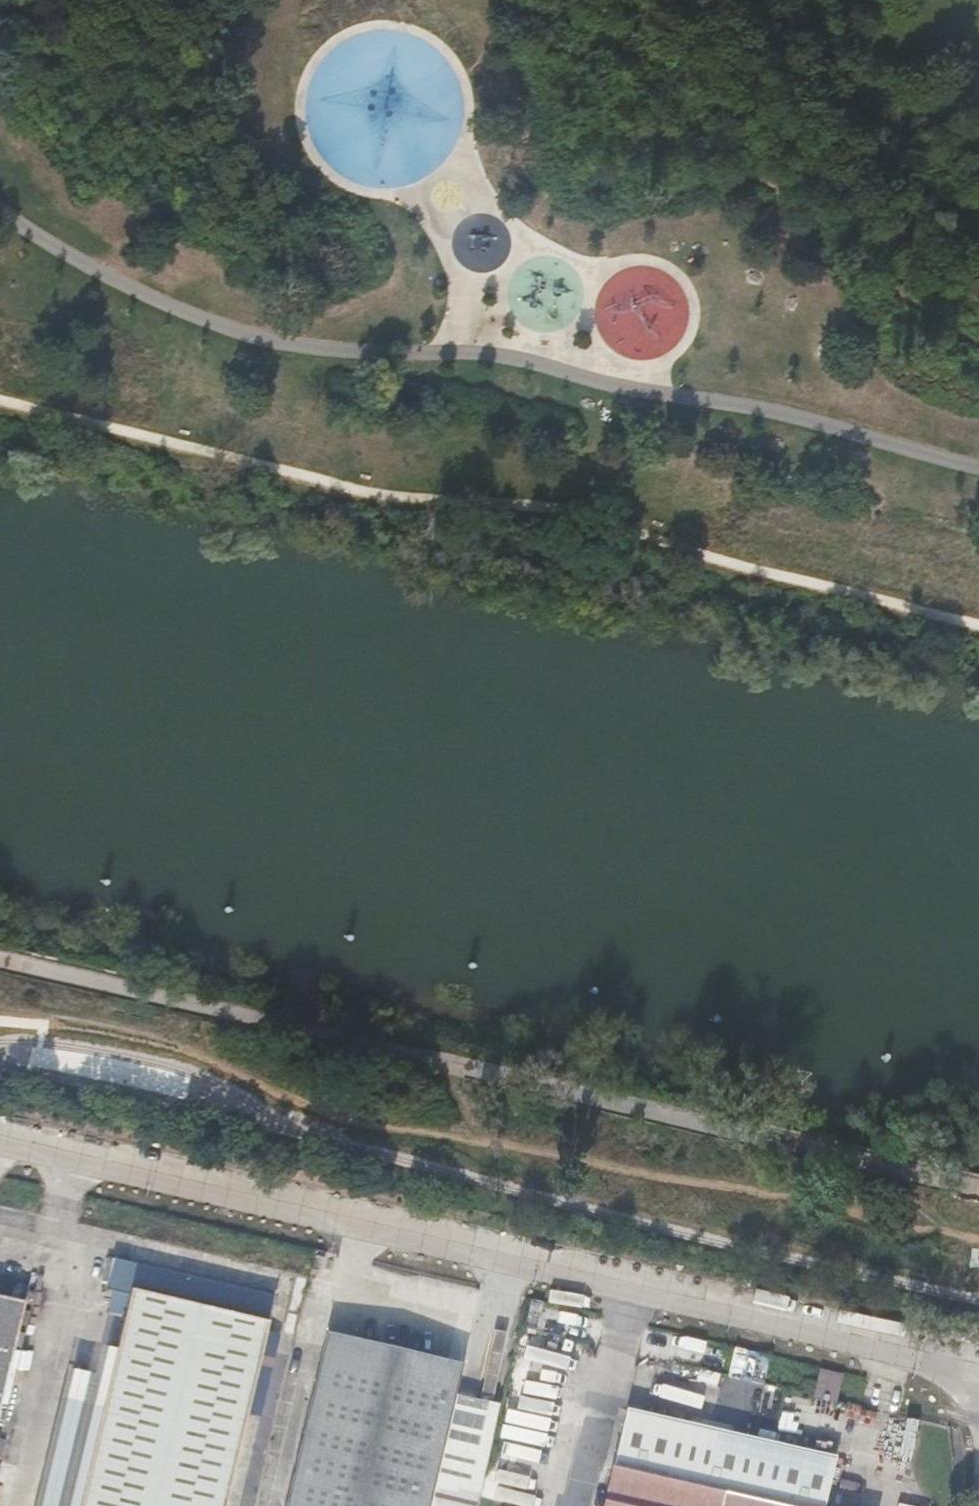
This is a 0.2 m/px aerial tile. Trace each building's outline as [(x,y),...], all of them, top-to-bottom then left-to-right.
[(800,1051),(788,1051),(784,1063),(794,1069),(804,1072),(810,1074),(817,1076),(828,1078),(859,1078),(832,1059),(821,1054),(810,1052),(800,1051)] [(811,1089),(817,1076),(810,1074),(804,1072),(800,1085),(811,1089)] [(131,1287),(78,1505),(225,1505),(276,1296),(117,1256),(111,1281),(131,1287)] [(28,1301),(0,1294),(0,1414),(28,1301)] [(460,1361),(326,1330),(284,1505),(426,1505),(460,1361)] [(812,1416),(813,1399),(783,1397),(782,1414),(812,1416)] [(626,1409),(604,1505),(824,1505),(835,1457),(626,1409)]
